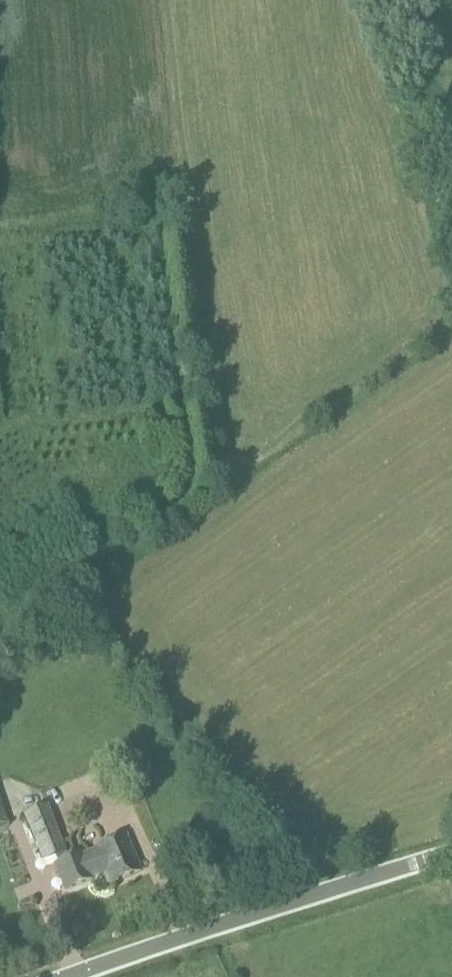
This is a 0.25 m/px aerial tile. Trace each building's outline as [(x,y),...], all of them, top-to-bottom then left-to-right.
[(10,824),(0,798),(0,828),(10,824)] [(47,805),(25,814),(44,861),(55,856),(58,863),(56,864),(66,890),(93,879),(92,875),(106,869),(112,883),(141,871),(126,835),(97,847),(98,848),(83,855),(82,853),(69,859),(47,805)]
